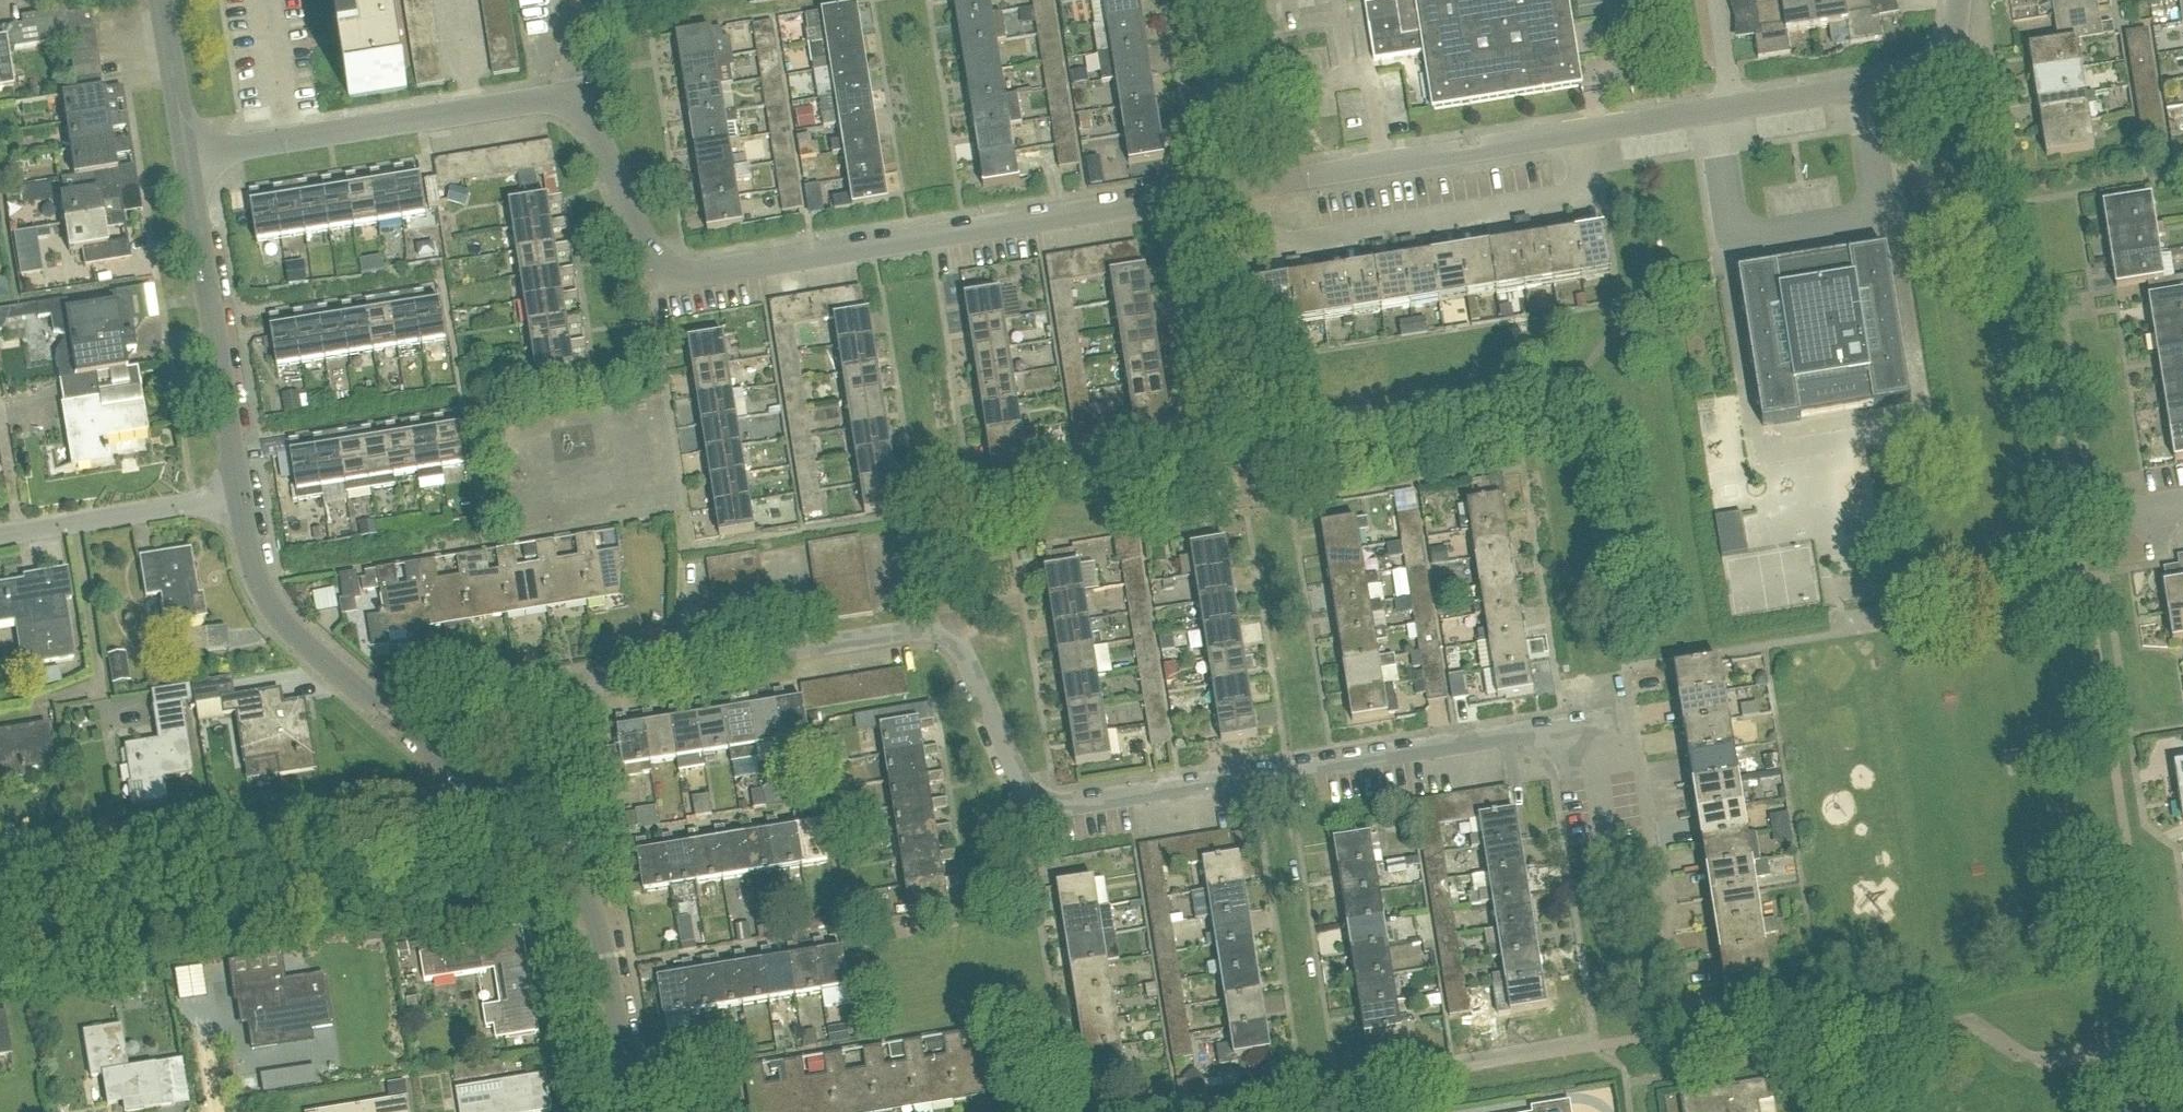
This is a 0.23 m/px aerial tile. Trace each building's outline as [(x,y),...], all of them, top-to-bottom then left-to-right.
[(340,41),(350,100),(408,91),(393,0),(334,0),(340,41)] [(406,11),(431,7),(430,0),(404,0),(406,11)] [(509,8),(508,0),(481,0),(483,12),(509,8)] [(993,17),(990,0),(954,0),(958,23),(993,17)] [(1144,22),(1140,0),(1103,0),(1107,27),(1144,22)] [(1395,2),(1365,7),(1374,62),(1423,55),(1432,112),(1580,89),(1581,89),(1567,0),(1395,0),(1395,2)] [(1812,0),(1755,0),(1758,18),(1814,9),(1812,0)] [(1869,1),(1869,0),(1812,0),(1814,9),(1869,1)] [(2097,10),(2096,0),(2052,0),(2055,17),(2097,10)] [(1814,9),(1817,29),(1829,27),(1831,44),(1835,47),(1850,44),(1850,45),(1882,40),(1879,19),(1872,20),(1869,1),(1814,9)] [(431,7),(406,11),(408,24),(433,20),(431,7)] [(1036,21),(1055,18),(1053,7),(1034,10),(1036,21)] [(483,12),(485,25),(511,21),(509,8),(483,12)] [(1787,34),(1817,29),(1814,9),(1758,18),(1761,37),(1754,38),(1758,59),(1758,60),(1790,55),(1787,34)] [(810,46),(826,43),(863,38),(858,10),(822,15),(824,31),(807,33),(809,47),(811,46),(810,46)] [(2060,45),(2076,43),(2102,39),(2114,37),(2113,25),(2100,27),(2097,10),(2055,17),(2060,45)] [(6,51),(56,43),(56,42),(67,40),(66,32),(93,28),(91,15),(91,12),(64,16),(63,11),(61,12),(53,13),(38,16),(21,19),(22,26),(0,30),(0,92),(12,90),(6,51)] [(962,50),(998,45),(993,17),(958,23),(962,50)] [(1055,18),(1036,21),(1037,32),(1057,29),(1055,18)] [(511,21),(485,25),(487,38),(513,34),(511,21)] [(1099,57),(1148,49),(1144,22),(1107,27),(1110,43),(1097,45),(1099,57)] [(755,37),(774,33),(773,23),(753,26),(755,37)] [(68,45),(95,41),(93,28),(66,32),(67,40),(68,45)] [(410,32),(409,33),(412,49),(437,46),(435,29),(434,29),(434,33),(411,36),(410,32)] [(717,63),(717,60),(714,44),(724,43),(722,31),(677,38),(682,68),(717,63)] [(2128,48),(2149,45),(2147,31),(2125,35),(2128,48)] [(774,33),(755,37),(757,48),(776,44),(774,33)] [(513,34),(487,38),(489,51),(515,47),(513,34)] [(1040,48),(1059,45),(1058,34),(1038,37),(1040,48)] [(867,65),(863,38),(826,43),(829,62),(814,64),(815,74),(831,71),(867,65)] [(70,58),(97,53),(95,41),(68,45),(70,58)] [(2033,78),(2081,70),(2076,43),(2060,45),(2029,50),(2033,78)] [(967,78),(1002,72),(998,45),(962,50),(967,78)] [(1059,45),(1040,48),(1042,59),(1061,56),(1059,45)] [(2130,62),(2151,59),(2149,45),(2128,48),(2130,62)] [(437,46),(412,49),(414,63),(439,59),(437,46)] [(517,60),(515,47),(489,51),(491,64),(517,60)] [(1116,82),(1152,77),(1148,49),(1099,57),(1103,84),(1116,82)] [(759,64),(779,61),(777,50),(758,53),(759,64)] [(72,70),(99,66),(97,53),(70,58),(72,70)] [(682,68),(686,95),(721,89),(719,72),(736,69),(734,57),(717,60),(717,63),(682,68)] [(439,59),(414,63),(416,76),(441,72),(439,59)] [(2132,75),(2153,71),(2151,59),(2130,62),(2132,75)] [(491,64),(494,77),(519,73),(517,60),(491,64)] [(779,61),(759,64),(761,75),(780,72),(779,61)] [(1044,76),(1064,73),(1062,62),(1043,65),(1044,76)] [(871,93),(867,65),(831,71),(834,87),(818,90),(820,101),(835,99),(871,93)] [(74,83),(101,78),(99,66),(72,70),(74,83)] [(2038,104),(2085,96),(2081,70),(2033,78),(2038,104)] [(2134,89),(2156,85),(2153,71),(2132,75),(2134,89)] [(416,76),(418,89),(443,85),(441,72),(416,76)] [(1006,100),(1006,99),(1002,72),(967,78),(971,105),(1006,100)] [(1064,73),(1044,76),(1046,87),(1066,84),(1064,73)] [(1121,110),(1157,105),(1152,77),(1116,82),(1121,110)] [(76,95),(103,91),(101,78),(74,83),(76,95)] [(764,92),(783,89),(781,78),(762,81),(764,92)] [(2136,102),(2158,98),(2156,85),(2134,89),(2136,102)] [(124,102),(122,88),(103,91),(76,95),(61,98),(65,125),(107,118),(107,117),(118,116),(116,103),(124,102)] [(726,116),(721,89),(686,95),(690,122),(726,116)] [(783,89),(764,92),(765,103),(785,100),(783,89)] [(1049,104),(1068,101),(1066,90),(1047,93),(1049,104)] [(840,126),(876,120),(871,93),(835,99),(838,115),(823,117),(825,129),(840,126)] [(2042,131),(2089,123),(2087,109),(2096,107),(2094,95),(2085,97),(2085,96),(2038,104),(2042,131)] [(1011,127),(1011,128),(1024,125),(1019,97),(1006,99),(1006,100),(971,105),(976,133),(1011,127)] [(2138,116),(2160,112),(2158,98),(2136,102),(2138,116)] [(1068,101),(1049,104),(1051,115),(1070,112),(1068,101)] [(1125,138),(1161,132),(1157,105),(1121,110),(1125,138)] [(768,120),(788,117),(786,106),(766,109),(768,120)] [(2140,129),(2162,125),(2160,112),(2138,116),(2140,129)] [(111,145),(112,144),(110,132),(128,129),(126,114),(118,116),(107,117),(107,118),(65,125),(69,152),(111,145)] [(730,144),(730,143),(728,128),(738,126),(736,114),(726,116),(690,122),(695,149),(730,144)] [(788,117),(768,120),(770,131),(789,128),(788,117)] [(1053,131),(1073,128),(1071,117),(1051,120),(1053,131)] [(844,154),(880,148),(876,120),(840,126),(842,143),(831,145),(832,156),(844,154)] [(2089,123),(2042,131),(2046,158),(2093,150),(2089,123)] [(2162,125),(2140,129),(2143,143),(2164,139),(2162,125)] [(1015,154),(1011,128),(1011,127),(976,133),(980,160),(1015,154)] [(1073,128),(1053,131),(1055,142),(1074,139),(1073,128)] [(1161,132),(1125,138),(1130,166),(1166,160),(1161,132)] [(772,147),(792,144),(790,133),(771,136),(772,147)] [(112,191),(119,190),(138,187),(135,168),(116,171),(114,158),(133,155),(130,141),(112,144),(111,145),(69,152),(74,178),(92,176),(109,173),(112,191)] [(699,177),(735,171),(732,155),(742,153),(740,141),(730,143),(730,144),(695,149),(699,177)] [(1033,141),(1033,157),(1048,157),(1048,141),(1033,141)] [(544,171),(556,170),(557,169),(553,144),(540,146),(544,171)] [(792,144),(772,147),(774,158),(794,155),(792,144)] [(1058,159),(1077,156),(1075,145),(1056,148),(1058,159)] [(531,174),(544,171),(540,146),(527,148),(531,174)] [(826,147),(805,148),(806,164),(827,163),(826,147)] [(518,176),(531,174),(527,148),(514,150),(518,176)] [(849,181),(885,175),(880,148),(844,154),(849,181)] [(505,178),(518,176),(514,150),(501,152),(505,178)] [(492,180),(505,178),(501,152),(488,154),(492,180)] [(479,182),(492,180),(488,154),(475,156),(479,182)] [(1015,154),(980,160),(985,188),(1020,183),(1020,182),(1015,154)] [(466,184),(479,182),(475,156),(462,158),(466,184)] [(1077,156),(1058,159),(1059,170),(1079,167),(1077,156)] [(453,186),(466,184),(462,158),(449,160),(453,186)] [(439,188),(453,186),(449,160),(435,162),(438,181),(439,188)] [(777,175),(796,172),(795,161),(775,164),(777,175)] [(397,183),(404,222),(429,218),(422,179),(408,182),(405,168),(396,169),(398,183),(397,183)] [(703,205),(739,199),(737,183),(753,181),(751,169),(735,171),(699,177),(703,205)] [(544,171),(549,199),(560,197),(556,170),(544,171)] [(404,222),(397,183),(383,185),(381,172),(371,173),(374,187),(373,187),(380,226),(404,222)] [(796,172),(777,175),(779,186),(798,183),(796,172)] [(121,202),(119,190),(112,191),(109,173),(92,176),(95,192),(60,198),(64,226),(103,219),(100,205),(121,202)] [(885,175),(849,181),(851,197),(833,200),(835,212),(889,204),(885,175)] [(380,226),(373,187),(359,189),(357,176),(347,177),(350,191),(349,191),(356,230),(380,226)] [(356,230),(349,191),(335,193),(333,179),(323,181),(325,195),(332,234),(356,230)] [(439,188),(438,181),(426,183),(430,210),(442,208),(439,188)] [(325,195),(311,197),(309,183),(299,185),(301,198),(308,238),(332,234),(325,195)] [(301,198),(287,201),(285,187),(275,189),(277,202),(284,242),(308,238),(301,198)] [(781,203),(801,200),(799,189),(780,192),(781,203)] [(277,202),(263,205),(261,191),(251,192),(253,206),(252,206),(259,246),(284,242),(277,202)] [(514,230),(553,224),(551,210),(565,208),(563,198),(561,198),(560,197),(549,199),(510,205),(514,230)] [(739,199),(703,205),(708,233),(744,227),(744,226),(739,199)] [(801,200),(781,203),(783,214),(803,211),(801,200)] [(2107,235),(2154,227),(2150,200),(2102,208),(2107,235)] [(810,209),(811,215),(823,213),(822,207),(810,209)] [(2156,213),(2157,222),(2182,220),(2182,211),(2156,213)] [(103,219),(64,226),(69,253),(82,251),(85,268),(130,261),(127,243),(107,247),(105,231),(125,228),(123,215),(103,219)] [(518,254),(557,248),(554,234),(569,232),(567,222),(553,224),(514,230),(518,254)] [(2111,262),(2159,254),(2156,239),(2166,237),(2164,226),(2154,228),(2154,227),(2107,235),(2111,262)] [(1574,236),(1581,283),(1611,278),(1603,232),(1574,236)] [(1553,287),(1581,283),(1574,236),(1546,241),(1553,287)] [(1524,292),(1553,287),(1546,241),(1517,246),(1524,292)] [(1129,274),(1142,272),(1138,245),(1125,247),(1129,274)] [(522,278),(560,272),(558,258),(573,256),(571,246),(557,248),(518,254),(522,278)] [(1524,292),(1517,246),(1489,250),(1496,297),(1524,292)] [(1116,276),(1129,274),(1125,247),(1112,249),(1116,276)] [(1103,278),(1112,276),(1116,276),(1112,249),(1099,252),(1103,278)] [(1467,301),(1496,297),(1489,250),(1460,255),(1467,301)] [(1090,280),(1103,278),(1099,252),(1086,254),(1090,280)] [(1077,282),(1090,280),(1086,254),(1073,256),(1077,282)] [(1873,413),(1873,411),(1899,407),(1899,406),(1911,404),(1907,383),(1909,382),(1907,370),(1905,370),(1900,341),(1903,341),(1899,317),(1897,318),(1892,288),(1894,288),(1892,276),(1890,276),(1886,254),(1875,256),(1848,260),(1848,257),(1776,269),(1777,271),(1751,276),(1739,278),(1742,300),(1740,300),(1742,312),(1744,312),(1749,341),(1747,342),(1751,365),(1753,365),(1758,394),(1755,395),(1757,407),(1759,406),(1763,428),(1775,426),(1775,427),(1801,422),(1801,425),(1873,413)] [(2163,281),(2159,254),(2111,262),(2115,289),(2152,283),(2155,300),(2182,296),(2182,278),(2163,281)] [(1438,306),(1467,301),(1460,255),(1431,260),(1438,306)] [(1070,283),(1077,282),(1073,256),(1060,258),(1064,284),(1070,283)] [(1051,286),(1064,284),(1060,258),(1047,260),(1051,286)] [(1410,311),(1438,306),(1431,260),(1403,264),(1410,311)] [(1381,315),(1410,311),(1403,264),(1374,269),(1381,315)] [(958,287),(974,287),(975,266),(958,266),(958,287)] [(1352,320),(1381,315),(1374,269),(1345,273),(1352,320)] [(525,302),(564,296),(562,283),(576,280),(575,270),(560,272),(522,278),(525,302)] [(1117,305),(1152,300),(1147,271),(1142,272),(1129,274),(1116,276),(1112,276),(1117,305)] [(1324,324),(1352,320),(1345,273),(1317,278),(1324,324)] [(1296,329),(1324,324),(1317,278),(1288,283),(1296,329)] [(1070,283),(1064,284),(1051,286),(1053,298),(1072,294),(1070,283)] [(1266,334),(1296,329),(1288,283),(1259,287),(1266,334)] [(853,317),(866,315),(862,289),(849,291),(853,317)] [(840,319),(853,317),(849,291),(836,293),(840,319)] [(417,308),(423,348),(448,344),(442,304),(428,306),(426,293),(415,295),(417,308)] [(835,320),(840,319),(836,293),(823,295),(827,321),(835,320)] [(970,328),(1006,322),(1002,294),(966,300),(970,328)] [(1074,306),(1073,301),(1072,294),(1053,298),(1054,309),(1074,306)] [(529,326),(568,320),(566,306),(580,304),(579,295),(564,297),(564,296),(525,302),(529,326)] [(814,323),(827,321),(823,295),(810,297),(814,323)] [(2155,300),(2149,301),(2153,328),(2182,324),(2182,296),(2155,300)] [(423,348),(417,308),(404,310),(401,297),(391,298),(393,312),(399,351),(423,348)] [(801,325),(814,323),(810,297),(797,299),(801,325)] [(788,327),(794,326),(801,325),(797,299),(784,301),(788,327)] [(1121,332),(1156,327),(1152,300),(1117,305),(1121,332)] [(399,351),(393,312),(380,314),(377,301),(367,302),(369,316),(375,355),(399,351)] [(775,330),(788,327),(784,301),(770,304),(775,330)] [(38,320),(44,319),(52,317),(67,315),(65,302),(37,307),(38,320)] [(375,355),(369,316),(355,318),(353,304),(343,306),(345,320),(351,359),(375,355)] [(60,381),(96,376),(126,371),(124,356),(135,354),(127,305),(67,315),(52,317),(54,334),(63,333),(65,343),(56,356),(60,381)] [(345,320),(331,322),(329,308),(319,310),(321,324),(327,363),(351,359),(345,320)] [(11,311),(0,313),(0,333),(3,333),(7,323),(12,314),(11,311)] [(321,324),(307,326),(305,312),(295,314),(297,328),(303,367),(327,363),(321,324)] [(1075,312),(1055,315),(1057,326),(1077,322),(1075,312)] [(839,349),(875,343),(870,314),(866,315),(853,317),(840,319),(835,320),(839,349)] [(297,328),(283,330),(281,316),(271,318),(273,332),(272,332),(278,371),(303,367),(297,328)] [(2134,335),(2146,335),(2146,317),(2133,318),(2134,335)] [(533,350),(572,344),(570,331),(584,329),(582,319),(568,321),(568,320),(529,326),(533,350)] [(975,356),(1011,350),(1006,322),(970,328),(975,356)] [(1059,337),(1079,333),(1077,322),(1057,326),(1059,337)] [(2182,351),(2182,324),(2153,328),(2158,355),(2182,351)] [(788,327),(775,330),(776,341),(796,338),(794,326),(788,327)] [(1126,360),(1161,355),(1156,327),(1121,332),(1126,360)] [(694,372),(729,366),(725,338),(689,343),(694,372)] [(778,353),(798,349),(796,338),(776,341),(778,353)] [(1079,339),(1060,342),(1062,353),(1081,350),(1079,339)] [(572,344),(533,350),(537,375),(576,368),(574,355),(587,352),(586,342),(572,345),(572,344)] [(844,376),(879,371),(875,343),(839,349),(844,376)] [(979,383),(1015,378),(1011,350),(975,356),(979,383)] [(1063,364),(1083,361),(1081,350),(1062,353),(1063,364)] [(2182,378),(2182,351),(2158,355),(2162,382),(2182,378)] [(799,355),(779,358),(781,369),(800,366),(799,355)] [(1130,388),(1165,382),(1161,355),(1126,360),(1130,388)] [(698,399),(734,394),(729,366),(694,372),(698,399)] [(783,380),(802,377),(800,366),(781,369),(783,380)] [(1084,367),(1064,370),(1066,381),(1086,378),(1084,367)] [(126,371),(96,376),(60,381),(64,405),(61,405),(71,468),(107,463),(103,440),(148,432),(144,406),(138,370),(127,372),(126,371)] [(848,404),(884,398),(879,371),(844,376),(848,404)] [(983,411),(1020,405),(1015,378),(979,383),(983,411)] [(1068,392),(1087,389),(1086,378),(1066,381),(1068,392)] [(2182,405),(2182,378),(2162,382),(2166,408),(2182,405)] [(1135,415),(1170,410),(1165,382),(1130,388),(1135,415)] [(803,383),(784,386),(785,397),(805,394),(803,383)] [(698,399),(703,427),(738,421),(736,405),(745,403),(743,392),(734,394),(698,399)] [(787,408),(807,405),(805,394),(785,397),(787,408)] [(1088,394),(1069,397),(1071,408),(1090,405),(1088,394)] [(853,431),(888,426),(884,398),(848,404),(853,431)] [(988,439),(1024,433),(1020,405),(983,411),(988,439)] [(1072,419),(1092,416),(1090,405),(1071,408),(1072,419)] [(2182,432),(2182,405),(2166,408),(2171,434),(2182,432)] [(807,410),(788,413),(790,424),(809,421),(807,410)] [(1174,438),(1170,410),(1135,415),(1139,443),(1174,438)] [(442,472),(443,472),(467,468),(461,430),(447,432),(445,418),(435,420),(437,433),(436,434),(442,472)] [(411,424),(413,437),(412,437),(419,476),(418,476),(420,485),(445,481),(443,472),(442,472),(436,434),(437,433),(435,420),(411,424)] [(707,455),(743,449),(738,421),(703,427),(707,455)] [(791,435),(811,432),(809,421),(790,424),(791,435)] [(1093,422),(1073,425),(1075,436),(1095,433),(1093,422)] [(419,476),(412,437),(399,440),(397,426),(387,427),(389,441),(388,441),(395,480),(418,476),(419,476)] [(857,459),(893,453),(888,426),(853,431),(857,459)] [(396,489),(395,480),(388,441),(375,443),(373,430),(363,431),(365,445),(372,493),(396,489)] [(2171,434),(2175,462),(2182,460),(2182,432),(2171,434)] [(992,466),(1028,460),(1024,433),(988,439),(992,466)] [(1077,447),(1096,444),(1095,433),(1075,436),(1077,447)] [(372,493),(365,445),(351,447),(348,434),(338,435),(340,449),(341,449),(347,487),(348,496),(372,493)] [(341,449),(340,449),(327,451),(324,437),(314,439),(317,453),(323,491),(347,487),(341,449)] [(812,438),(792,441),(794,452),(814,449),(812,438)] [(317,453),(303,455),(301,441),(291,443),(293,457),(292,457),(299,504),(324,500),(323,491),(317,453)] [(712,482),(747,476),(743,449),(707,455),(712,482)] [(796,463),(815,460),(814,449),(794,452),(796,463)] [(1097,450),(1078,453),(1080,465),(1099,462),(1097,450)] [(861,487),(897,481),(893,453),(857,459),(861,487)] [(1028,460),(992,466),(997,495),(1033,489),(1028,460)] [(1082,477),(1101,474),(1099,462),(1080,465),(1082,477)] [(816,465),(797,469),(799,479),(818,476),(816,465)] [(716,510),(752,504),(747,476),(712,482),(716,510)] [(800,490),(820,487),(818,476),(799,479),(800,490)] [(897,481),(861,487),(866,515),(902,510),(897,481)] [(821,493),(801,496),(803,507),(822,504),(821,493)] [(1459,523),(1461,536),(1471,534),(1470,533),(1506,527),(1502,500),(1466,505),(1469,522),(1459,523)] [(752,504),(716,510),(721,538),(756,533),(752,504)] [(805,518),(824,515),(822,504),(803,507),(805,518)] [(1399,527),(1418,524),(1417,513),(1397,516),(1399,527)] [(1742,516),(1716,520),(1722,559),(1748,554),(1742,516)] [(1326,556),(1361,550),(1359,534),(1369,533),(1367,521),(1321,529),(1326,556)] [(1418,524),(1399,527),(1400,538),(1420,535),(1418,524)] [(1438,545),(1461,543),(1459,526),(1437,528),(1438,545)] [(1475,561),(1511,555),(1506,527),(1470,533),(1471,534),(1475,561)] [(577,540),(580,560),(587,605),(628,598),(621,554),(598,557),(595,537),(577,540)] [(838,555),(863,551),(861,538),(836,542),(838,555)] [(1403,555),(1423,552),(1421,541),(1401,544),(1403,555)] [(811,560),(838,555),(836,542),(809,546),(811,560)] [(587,605),(580,560),(558,564),(555,544),(537,546),(540,567),(548,611),(587,605)] [(1196,578),(1232,572),(1227,544),(1192,550),(1196,578)] [(548,611),(540,567),(519,570),(516,550),(498,553),(501,573),(508,618),(548,611)] [(1365,578),(1361,550),(1326,556),(1330,584),(1365,578)] [(840,568),(866,564),(863,551),(838,555),(840,568)] [(198,598),(190,552),(141,560),(147,598),(162,595),(167,625),(206,619),(202,597),(198,598)] [(1423,552),(1403,555),(1405,566),(1425,563),(1423,552)] [(1048,572),(1075,568),(1073,553),(1046,558),(1048,572)] [(458,559),(461,579),(469,624),(508,618),(501,573),(490,575),(487,554),(458,559)] [(736,572),(762,567),(759,554),(734,558),(736,572)] [(813,573),(840,568),(838,555),(811,560),(813,573)] [(1479,589),(1515,583),(1511,555),(1475,561),(1479,589)] [(1124,571),(1143,568),(1142,557),(1122,560),(1124,571)] [(710,576),(736,572),(734,558),(708,563),(710,576)] [(2178,559),(2179,568),(2163,570),(2166,588),(2164,588),(2168,615),(2182,613),(2182,558),(2178,559)] [(469,624),(461,579),(439,583),(436,563),(419,565),(429,630),(469,624)] [(842,581),(868,577),(866,564),(840,568),(842,581)] [(391,647),(390,637),(429,630),(419,565),(406,568),(409,588),(400,589),(396,569),(379,572),(386,615),(382,616),(382,619),(370,621),(375,649),(391,647)] [(738,584),(764,580),(762,567),(736,572),(738,584)] [(1050,601),(1086,596),(1081,567),(1075,568),(1048,572),(1046,573),(1050,601)] [(815,586),(842,581),(840,568),(813,573),(815,586)] [(1143,568),(1124,571),(1126,582),(1145,579),(1143,568)] [(1407,583),(1427,580),(1426,569),(1406,572),(1407,583)] [(65,602),(71,601),(67,572),(33,577),(34,582),(0,587),(0,621),(39,615),(42,636),(18,640),(21,653),(27,652),(29,667),(74,659),(65,602)] [(712,588),(738,584),(736,572),(710,576),(712,588)] [(1200,606),(1236,600),(1232,572),(1196,578),(1200,606)] [(347,604),(361,601),(358,584),(359,584),(357,575),(342,578),(347,604)] [(1370,606),(1367,590),(1379,588),(1377,576),(1365,578),(1330,584),(1334,612),(1370,606)] [(844,594),(870,590),(868,577),(842,581),(844,594)] [(740,597),(766,593),(764,580),(738,584),(740,597)] [(1427,580),(1407,583),(1409,594),(1429,591),(1427,580)] [(817,598),(844,594),(842,581),(815,586),(817,598)] [(1474,618),(1520,611),(1515,583),(1479,589),(1482,606),(1473,607),(1474,618)] [(714,601),(740,597),(738,584),(712,588),(714,601)] [(1128,599),(1148,596),(1146,585),(1126,588),(1128,599)] [(846,607),(872,603),(870,590),(844,594),(846,607)] [(819,611),(846,607),(844,594),(817,598),(819,611)] [(1055,629),(1090,623),(1086,596),(1050,601),(1055,629)] [(1148,596),(1128,599),(1130,610),(1149,607),(1148,596)] [(1412,611),(1432,608),(1430,597),(1410,600),(1412,611)] [(1205,633),(1240,627),(1236,600),(1200,606),(1205,633)] [(1374,634),(1374,633),(1372,618),(1383,616),(1381,604),(1370,606),(1334,612),(1339,640),(1374,634)] [(1432,608),(1412,611),(1414,622),(1434,619),(1432,608)] [(1479,646),(1524,638),(1520,611),(1474,618),(1475,620),(1484,618),(1486,634),(1477,635),(1479,646)] [(1133,627),(1152,624),(1150,613),(1131,616),(1133,627)] [(2168,615),(2172,643),(2182,641),(2182,613),(2168,615)] [(1059,656),(1095,651),(1090,623),(1055,629),(1059,656)] [(1152,624),(1133,627),(1134,638),(1154,635),(1152,624)] [(1416,639),(1436,635),(1435,625),(1414,628),(1416,639)] [(1209,661),(1245,655),(1240,627),(1205,633),(1209,661)] [(1343,667),(1379,662),(1376,645),(1387,643),(1385,631),(1374,633),(1374,634),(1339,640),(1343,667)] [(1436,635),(1416,639),(1418,650),(1438,647),(1436,635)] [(1492,671),(1528,666),(1524,638),(1479,646),(1479,647),(1488,645),(1492,671)] [(1137,655),(1157,652),(1155,641),(1135,644),(1137,655)] [(1064,684),(1099,678),(1095,651),(1059,656),(1064,684)] [(1157,652),(1137,655),(1139,666),(1158,663),(1157,652)] [(1420,666),(1441,663),(1439,652),(1419,655),(1420,666)] [(113,685),(130,683),(125,654),(108,657),(113,685)] [(1214,688),(1249,682),(1245,655),(1209,661),(1214,688)] [(1348,695),(1383,689),(1379,662),(1343,667),(1348,695)] [(1441,663),(1420,666),(1422,677),(1443,674),(1441,663)] [(1680,701),(1727,694),(1722,665),(1676,672),(1680,701)] [(1528,666),(1492,671),(1497,700),(1533,695),(1528,666)] [(1142,683),(1161,679),(1159,669),(1140,672),(1142,683)] [(41,688),(61,685),(59,670),(39,673),(41,688)] [(892,673),(896,699),(909,697),(905,671),(892,673)] [(883,701),(896,699),(892,673),(879,676),(883,701)] [(870,703),(883,701),(879,676),(866,678),(870,703)] [(1453,703),(1469,700),(1465,677),(1449,679),(1453,703)] [(857,705),(870,703),(866,678),(853,680),(857,705)] [(1068,712),(1103,706),(1099,678),(1064,684),(1068,712)] [(1161,679),(1142,683),(1143,694),(1163,691),(1161,679)] [(1425,694),(1445,691),(1443,679),(1423,682),(1425,694)] [(844,708),(857,705),(853,680),(840,682),(844,708)] [(196,706),(222,702),(224,716),(236,714),(244,763),(278,758),(281,777),(315,771),(310,740),(304,741),(301,719),(306,718),(304,703),(282,706),(280,693),(267,695),(227,701),(224,682),(193,687),(196,706)] [(831,710),(844,708),(840,682),(827,684),(831,710)] [(1218,716),(1254,710),(1249,682),(1214,688),(1218,716)] [(818,712),(831,710),(827,684),(814,686),(818,712)] [(818,712),(814,686),(801,688),(804,704),(805,714),(818,712)] [(1383,689),(1348,695),(1352,723),(1397,716),(1393,687),(1383,689)] [(805,714),(804,704),(786,706),(784,691),(774,692),(777,708),(776,708),(783,747),(810,742),(807,725),(805,714)] [(1445,691),(1425,694),(1427,704),(1447,701),(1445,691)] [(1685,730),(1731,723),(1727,694),(1680,701),(1685,730)] [(783,747),(776,708),(760,711),(757,695),(748,697),(750,712),(756,751),(783,747)] [(1146,710),(1165,707),(1164,696),(1144,699),(1146,710)] [(731,699),(722,701),(724,716),(730,755),(732,767),(758,763),(756,751),(750,712),(733,715),(731,699)] [(724,716),(707,719),(705,704),(696,705),(698,720),(704,759),(730,755),(724,716)] [(166,802),(162,780),(192,775),(181,705),(154,709),(159,743),(126,748),(132,785),(141,783),(145,805),(166,802)] [(1072,739),(1108,733),(1103,706),(1068,712),(1072,739)] [(1165,707),(1146,710),(1148,721),(1167,718),(1165,707)] [(678,708),(669,709),(672,725),(678,763),(680,773),(706,769),(704,759),(698,720),(681,723),(678,708)] [(1254,710),(1218,716),(1223,744),(1258,738),(1254,710)] [(672,725),(654,727),(652,712),(643,714),(645,729),(646,729),(652,767),(678,763),(672,725)] [(653,775),(652,767),(646,729),(645,729),(628,731),(626,716),(617,718),(619,733),(621,749),(608,751),(612,772),(624,770),(626,779),(653,775)] [(810,725),(818,724),(817,716),(809,717),(810,724),(810,725)] [(923,751),(921,734),(936,732),(934,723),(919,725),(919,724),(880,730),(885,757),(923,751)] [(1689,758),(1736,751),(1731,723),(1685,730),(1689,758)] [(1150,738),(1170,735),(1168,724),(1149,727),(1150,738)] [(47,727),(0,734),(0,766),(3,784),(26,780),(24,771),(54,766),(47,727)] [(1108,733),(1072,739),(1077,767),(1077,768),(1112,762),(1112,761),(1108,733)] [(1170,735),(1150,738),(1152,749),(1172,746),(1170,735)] [(842,743),(825,746),(828,766),(845,764),(842,743)] [(925,760),(939,758),(940,758),(938,749),(923,751),(885,757),(889,784),(927,778),(925,760)] [(1694,787),(1740,780),(1736,751),(1689,758),(1694,787)] [(893,810),(932,804),(929,787),(944,784),(943,775),(927,778),(889,784),(893,810)] [(1698,816),(1744,809),(1740,780),(1694,787),(1698,816)] [(1498,817),(1511,815),(1507,789),(1494,791),(1498,817)] [(1485,819),(1498,817),(1494,791),(1481,793),(1485,819)] [(763,793),(752,795),(755,812),(766,810),(763,793)] [(1472,821),(1479,820),(1485,819),(1481,793),(1468,795),(1472,821)] [(1459,823),(1472,821),(1468,795),(1455,797),(1459,823)] [(1446,825),(1459,823),(1455,797),(1442,799),(1446,825)] [(712,818),(710,798),(693,801),(696,820),(712,818)] [(1433,827),(1439,826),(1446,825),(1442,799),(1429,801),(1433,827)] [(897,836),(936,830),(933,813),(948,811),(947,801),(932,804),(893,810),(897,836)] [(1420,829),(1433,827),(1429,801),(1416,804),(1420,829)] [(1703,845),(1749,837),(1744,809),(1698,816),(1703,845)] [(1483,848),(1520,843),(1516,814),(1511,815),(1498,817),(1485,819),(1479,820),(1482,837),(1471,839),(1473,850),(1483,848)] [(793,817),(795,831),(802,871),(829,866),(822,827),(805,830),(802,815),(793,817)] [(1773,834),(1791,831),(1789,815),(1771,818),(1773,834)] [(617,834),(638,831),(636,816),(614,819),(617,834)] [(802,871),(795,831),(779,834),(776,819),(767,821),(769,835),(775,875),(802,871)] [(775,875),(769,835),(753,838),(750,824),(741,825),(743,840),(749,879),(775,875)] [(1422,841),(1441,838),(1439,826),(1433,827),(1420,829),(1422,841)] [(749,879),(743,840),(726,842),(724,828),(714,829),(717,844),(723,883),(749,879)] [(901,862),(940,856),(937,839),(952,837),(951,828),(936,830),(897,836),(901,862)] [(1791,831),(1773,834),(1775,847),(1793,844),(1791,831)] [(717,844),(700,847),(697,832),(688,833),(690,848),(691,848),(697,887),(723,883),(717,844)] [(1222,861),(1235,859),(1231,834),(1231,833),(1217,835),(1222,861)] [(1209,863),(1222,861),(1217,835),(1204,837),(1209,863)] [(691,848),(690,848),(674,851),(671,836),(662,838),(664,852),(665,852),(671,891),(697,887),(691,848)] [(1338,872),(1375,866),(1372,848),(1379,847),(1377,836),(1370,837),(1334,843),(1338,872)] [(1203,864),(1209,863),(1204,837),(1191,839),(1196,865),(1203,864)] [(1749,837),(1703,845),(1707,873),(1753,866),(1759,865),(1755,837),(1749,837)] [(1441,838),(1422,841),(1423,852),(1443,849),(1441,838)] [(1183,867),(1196,865),(1191,839),(1178,841),(1183,867)] [(665,852),(664,852),(647,855),(645,840),(636,842),(638,857),(644,896),(671,891),(665,852)] [(1170,869),(1183,867),(1178,841),(1166,843),(1170,869)] [(1157,871),(1163,870),(1170,869),(1166,843),(1152,845),(1157,871)] [(1488,876),(1525,870),(1520,843),(1483,848),(1488,876)] [(1143,873),(1157,871),(1152,845),(1139,848),(1143,873)] [(905,888),(944,882),(941,865),(957,863),(955,854),(940,856),(901,862),(905,888)] [(1426,868),(1445,865),(1443,854),(1424,857),(1426,868)] [(1207,892),(1244,887),(1240,858),(1235,859),(1222,861),(1209,863),(1203,864),(1207,892)] [(1707,873),(1712,902),(1758,895),(1756,882),(1771,879),(1768,864),(1759,865),(1753,866),(1707,873)] [(1445,865),(1426,868),(1428,879),(1447,876),(1445,865)] [(1343,899),(1379,893),(1375,866),(1338,872),(1343,899)] [(1145,885),(1165,881),(1163,870),(1157,871),(1143,873),(1145,885)] [(1492,904),(1529,898),(1525,870),(1488,876),(1491,892),(1479,894),(1481,906),(1492,904)] [(944,882),(905,888),(909,915),(948,909),(945,892),(961,890),(959,880),(944,883),(944,882)] [(1062,916),(1098,910),(1094,881),(1057,887),(1062,916)] [(1165,881),(1145,885),(1147,896),(1166,893),(1165,881)] [(1430,896),(1450,893),(1448,882),(1429,885),(1430,896)] [(1212,920),(1249,914),(1244,887),(1207,892),(1212,920)] [(1347,927),(1384,921),(1379,893),(1343,899),(1347,927)] [(1450,893),(1430,896),(1432,907),(1451,904),(1450,893)] [(1758,895),(1712,902),(1716,930),(1762,923),(1758,895)] [(1150,912),(1169,909),(1167,898),(1148,901),(1150,912)] [(1497,931),(1533,925),(1529,898),(1492,904),(1497,931)] [(1169,909),(1150,912),(1151,923),(1171,920),(1169,909)] [(1066,943),(1103,938),(1098,910),(1062,916),(1066,943)] [(1435,924),(1454,921),(1452,910),(1433,913),(1435,924)] [(1208,949),(1216,948),(1253,942),(1249,914),(1212,920),(1215,938),(1206,939),(1208,949)] [(727,929),(746,929),(746,916),(727,916),(727,929)] [(1351,954),(1388,949),(1384,921),(1347,927),(1351,954)] [(1454,921),(1435,924),(1437,935),(1456,932),(1454,921)] [(1721,959),(1767,952),(1764,937),(1779,935),(1777,921),(1762,923),(1716,930),(1721,959)] [(1154,940),(1173,936),(1172,925),(1152,928),(1154,940)] [(1501,959),(1538,953),(1533,925),(1497,931),(1499,947),(1488,949),(1490,961),(1501,959)] [(1173,936),(1154,940),(1156,951),(1175,948),(1173,936)] [(1439,952),(1459,948),(1457,937),(1438,940),(1439,952)] [(1071,971),(1107,965),(1103,938),(1066,943),(1071,971)] [(815,957),(821,996),(848,992),(842,953),(825,956),(822,940),(813,942),(815,957)] [(1211,977),(1221,975),(1257,969),(1253,942),(1216,948),(1219,965),(1209,966),(1211,977)] [(821,996),(815,957),(798,960),(796,945),(787,946),(789,961),(795,1000),(821,996)] [(526,947),(483,954),(423,964),(426,982),(496,972),(501,1006),(484,1009),(487,1029),(495,1028),(497,1041),(540,1034),(526,947)] [(1459,948),(1439,952),(1441,963),(1460,960),(1459,948)] [(795,1000),(789,961),(772,964),(770,949),(760,950),(763,966),(769,1004),(795,1000)] [(1356,982),(1393,976),(1388,949),(1351,954),(1356,982)] [(1725,988),(1771,981),(1767,952),(1721,959),(1725,988)] [(769,1004),(763,966),(746,968),(744,953),(734,954),(737,970),(743,1009),(769,1004)] [(1158,967),(1178,964),(1176,953),(1157,956),(1158,967)] [(1506,987),(1542,981),(1538,953),(1501,959),(1504,975),(1493,977),(1495,988),(1506,986),(1506,987)] [(737,970),(720,972),(717,957),(708,959),(710,974),(711,974),(717,1013),(743,1009),(737,970)] [(711,974),(710,974),(693,977),(691,961),(682,963),(684,978),(685,978),(691,1017),(717,1013),(711,974)] [(1178,964),(1158,967),(1160,978),(1179,975),(1178,964)] [(1075,998),(1111,993),(1107,965),(1071,971),(1075,998)] [(1444,979),(1463,976),(1461,965),(1442,968),(1444,979)] [(685,978),(684,978),(667,981),(665,966),(655,967),(658,982),(657,982),(663,1021),(691,1017),(685,978)] [(1225,1003),(1262,997),(1257,969),(1221,975),(1225,1003)] [(272,987),(271,976),(234,982),(237,999),(244,998),(252,1050),(277,1046),(275,1032),(310,1027),(310,1032),(332,1028),(325,979),(272,987)] [(1360,1010),(1397,1004),(1393,976),(1356,982),(1360,1010)] [(1463,976),(1444,979),(1446,990),(1465,987),(1463,976)] [(1163,995),(1182,992),(1180,981),(1161,984),(1163,995)] [(1542,981),(1506,987),(1510,1015),(1547,1009),(1542,981)] [(1730,1017),(1776,1010),(1776,1009),(1771,981),(1725,988),(1730,1017)] [(1182,992),(1163,995),(1165,1006),(1184,1003),(1182,992)] [(1079,1026),(1116,1020),(1111,993),(1075,998),(1079,1026)] [(1448,1007),(1467,1004),(1466,993),(1446,996),(1448,1007)] [(1229,1030),(1266,1024),(1262,997),(1225,1003),(1229,1030)] [(1397,1004),(1360,1010),(1365,1038),(1402,1032),(1397,1004)] [(1467,1004),(1448,1007),(1450,1018),(1469,1015),(1467,1004)] [(1167,1023),(1187,1020),(1185,1008),(1165,1012),(1167,1023)] [(11,1057),(4,1016),(0,1016),(0,1058),(11,1057)] [(1084,1053),(1120,1048),(1116,1020),(1079,1026),(1084,1053)] [(1187,1020),(1167,1023),(1169,1034),(1188,1031),(1187,1020)] [(1271,1053),(1266,1024),(1229,1030),(1232,1047),(1219,1049),(1222,1069),(1241,1066),(1240,1058),(1271,1053)] [(120,1029),(84,1035),(91,1079),(102,1077),(104,1086),(87,1089),(90,1108),(107,1105),(107,1107),(123,1105),(124,1111),(144,1111),(160,1109),(175,1107),(168,1066),(128,1072),(120,1029)] [(1172,1051),(1191,1047),(1189,1036),(1170,1039),(1172,1051)] [(946,1059),(953,1104),(994,1098),(987,1053),(964,1056),(961,1037),(943,1040),(946,1059)] [(946,1059),(924,1063),(921,1043),(903,1046),(906,1066),(907,1066),(914,1111),(953,1104),(946,1059)] [(1191,1047),(1172,1051),(1173,1061),(1193,1058),(1191,1047)] [(1120,1048),(1084,1053),(1088,1082),(1125,1076),(1120,1048)] [(906,1066),(884,1069),(881,1050),(863,1052),(866,1072),(867,1072),(874,1111),(905,1111),(914,1111),(907,1066),(906,1066)] [(866,1072),(844,1076),(841,1056),(824,1059),(827,1079),(828,1079),(833,1111),(874,1111),(867,1072),(866,1072)] [(827,1079),(805,1082),(802,1062),(784,1065),(787,1085),(788,1085),(792,1111),(833,1111),(828,1079),(827,1079)] [(787,1085),(765,1089),(762,1068),(744,1071),(751,1111),(792,1111),(788,1085),(787,1085)] [(1193,1094),(1204,1083),(1193,1072),(1182,1083),(1193,1094)] [(1800,1091),(1798,1077),(1778,1080),(1781,1094),(1800,1091)] [(552,1111),(546,1078),(458,1093),(461,1111),(550,1111),(552,1111)] [(1221,1082),(1204,1084),(1205,1093),(1222,1091),(1221,1082)] [(1772,1102),(1768,1103),(1765,1085),(1682,1098),(1684,1111),(1774,1111),(1772,1102)] [(409,1100),(334,1111),(410,1111),(409,1100)]
